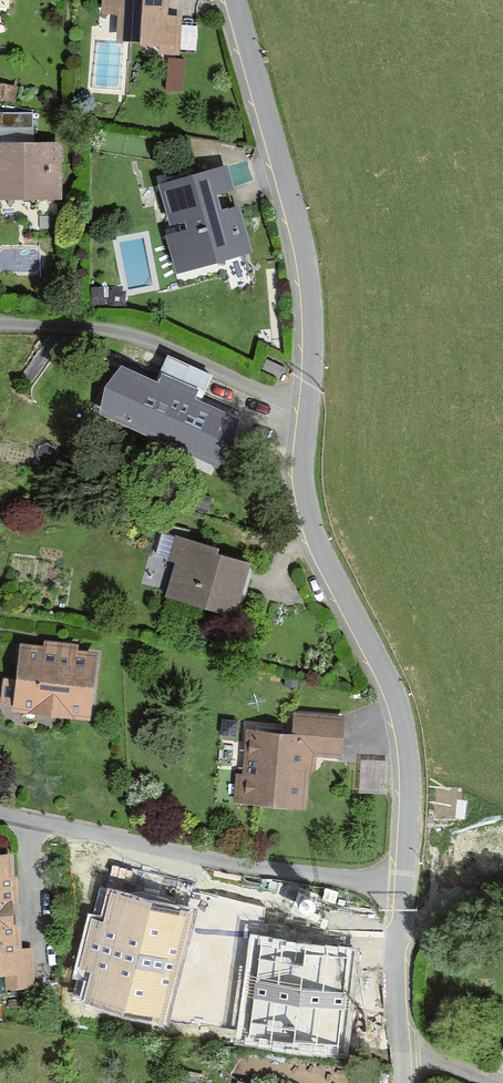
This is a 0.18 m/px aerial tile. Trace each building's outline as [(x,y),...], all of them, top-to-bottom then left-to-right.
[(102,15),(117,15),(115,44),(179,47),(181,17),(166,16),(167,0),(102,0),(102,15)] [(1,128),(33,130),(33,113),(2,111),(1,128)] [(0,153),(0,199),(63,198),(62,152),(0,153)] [(219,168),(148,190),(174,278),(246,257),(219,168)] [(250,425),(118,365),(97,410),(229,471),(250,425)] [(249,555),(178,536),(162,599),(233,617),(249,555)] [(94,655),(7,647),(2,715),(88,723),(94,655)] [(285,734),(245,731),(240,804),(301,808),(304,757),(335,759),(338,718),(287,715),(285,734)] [(0,858),(0,971),(17,970),(12,857),(0,858)] [(355,931),(230,921),(226,969),(244,970),(238,1039),(346,1048),(355,931)]
